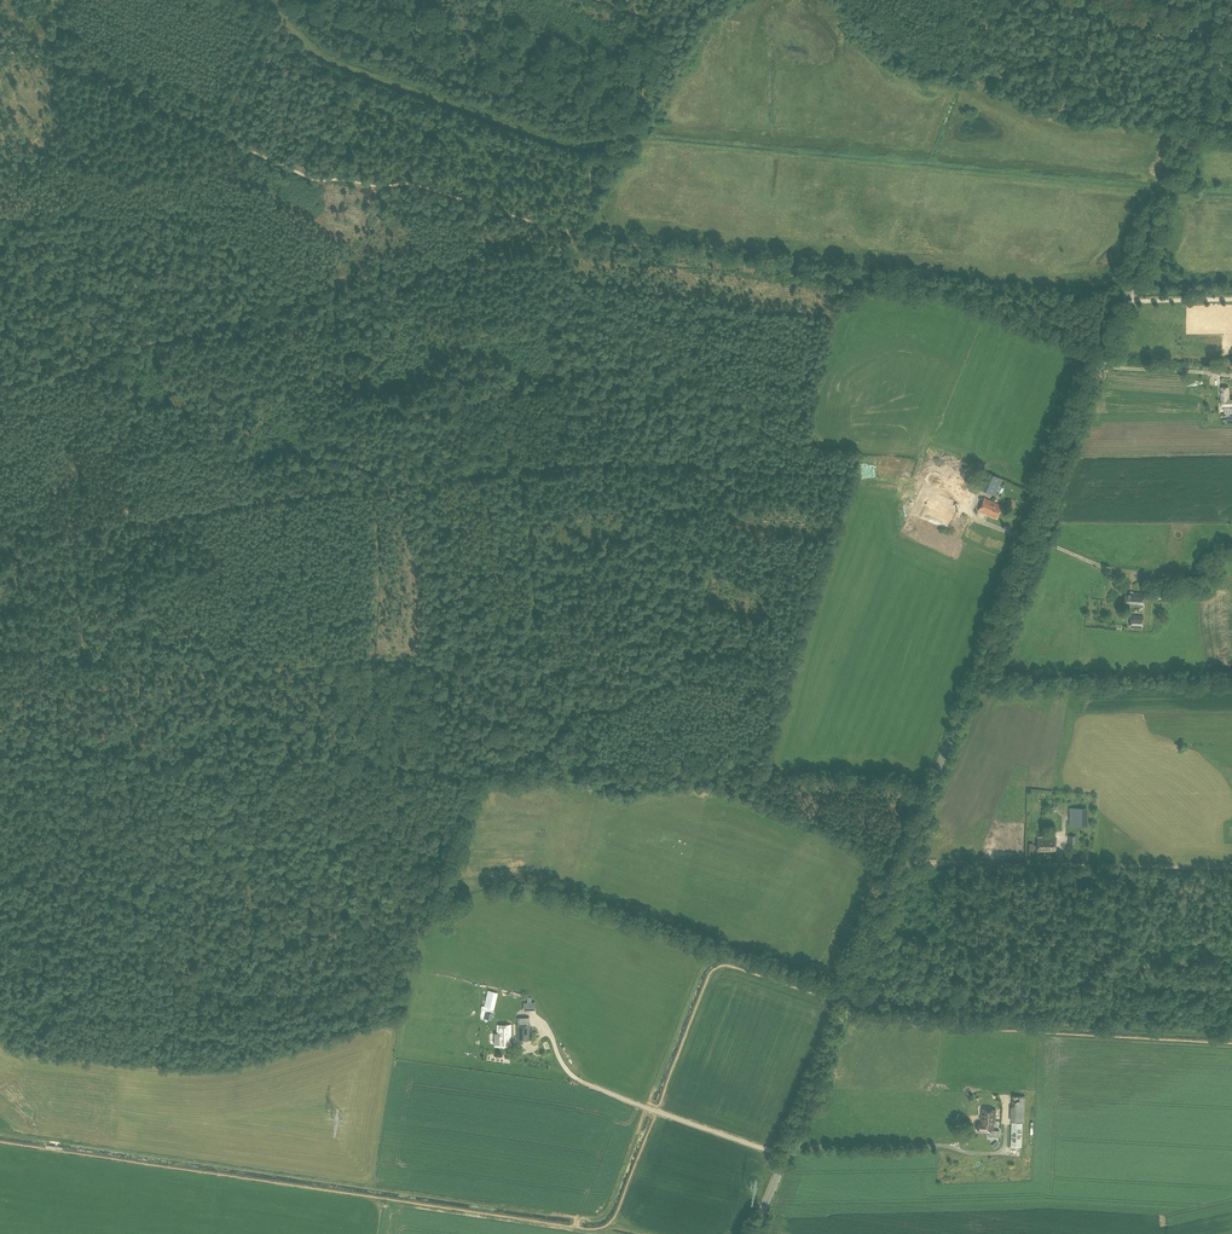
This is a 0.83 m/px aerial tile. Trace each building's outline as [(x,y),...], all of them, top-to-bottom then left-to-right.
[(1230,415),(1230,409),(1231,409),(1231,396),(1229,396),(1229,387),(1221,387),(1221,409),(1225,408),(1225,413),(1222,413),(1222,417),(1227,417),(1227,423),(1231,423),(1231,415),(1230,415)] [(1002,479),(988,473),(981,490),(994,495),(1002,479)] [(996,519),(1002,506),(984,498),(978,511),(996,519)] [(959,508),(944,502),(940,511),(946,514),(946,516),(954,519),(959,508)] [(953,553),(957,548),(950,543),(946,548),(953,553)] [(1154,580),(1153,588),(1167,589),(1167,581),(1154,580)] [(1143,608),(1145,593),(1125,592),(1124,606),(1143,608)] [(1142,628),(1143,616),(1131,615),(1130,627),(1142,628)] [(1069,826),(1087,826),(1087,808),(1069,807),(1069,826)] [(1042,838),(1042,833),(1037,833),(1038,852),(1056,852),(1056,838),(1042,838)] [(1068,848),(1076,848),(1076,836),(1069,836),(1068,848)] [(484,1006),(482,1006),(480,1016),(492,1019),(498,994),(487,991),(484,1006)] [(528,1003),(523,1003),(524,1011),(535,1010),(535,1002),(531,1002),(531,998),(527,998),(528,1003)] [(517,1024),(518,1040),(531,1040),(530,1024),(529,1017),(517,1018),(517,1024)] [(497,1034),(495,1034),(495,1046),(511,1046),(511,1025),(497,1025),(497,1034)] [(1023,1104),(1013,1103),(1012,1118),(1022,1119),(1023,1104)] [(981,1109),(980,1123),(994,1123),(995,1123),(995,1109),(981,1109)] [(993,1132),(994,1123),(980,1123),(978,1123),(978,1131),(993,1132)] [(1011,1147),(1021,1147),(1022,1123),(1011,1123),(1011,1147)]
